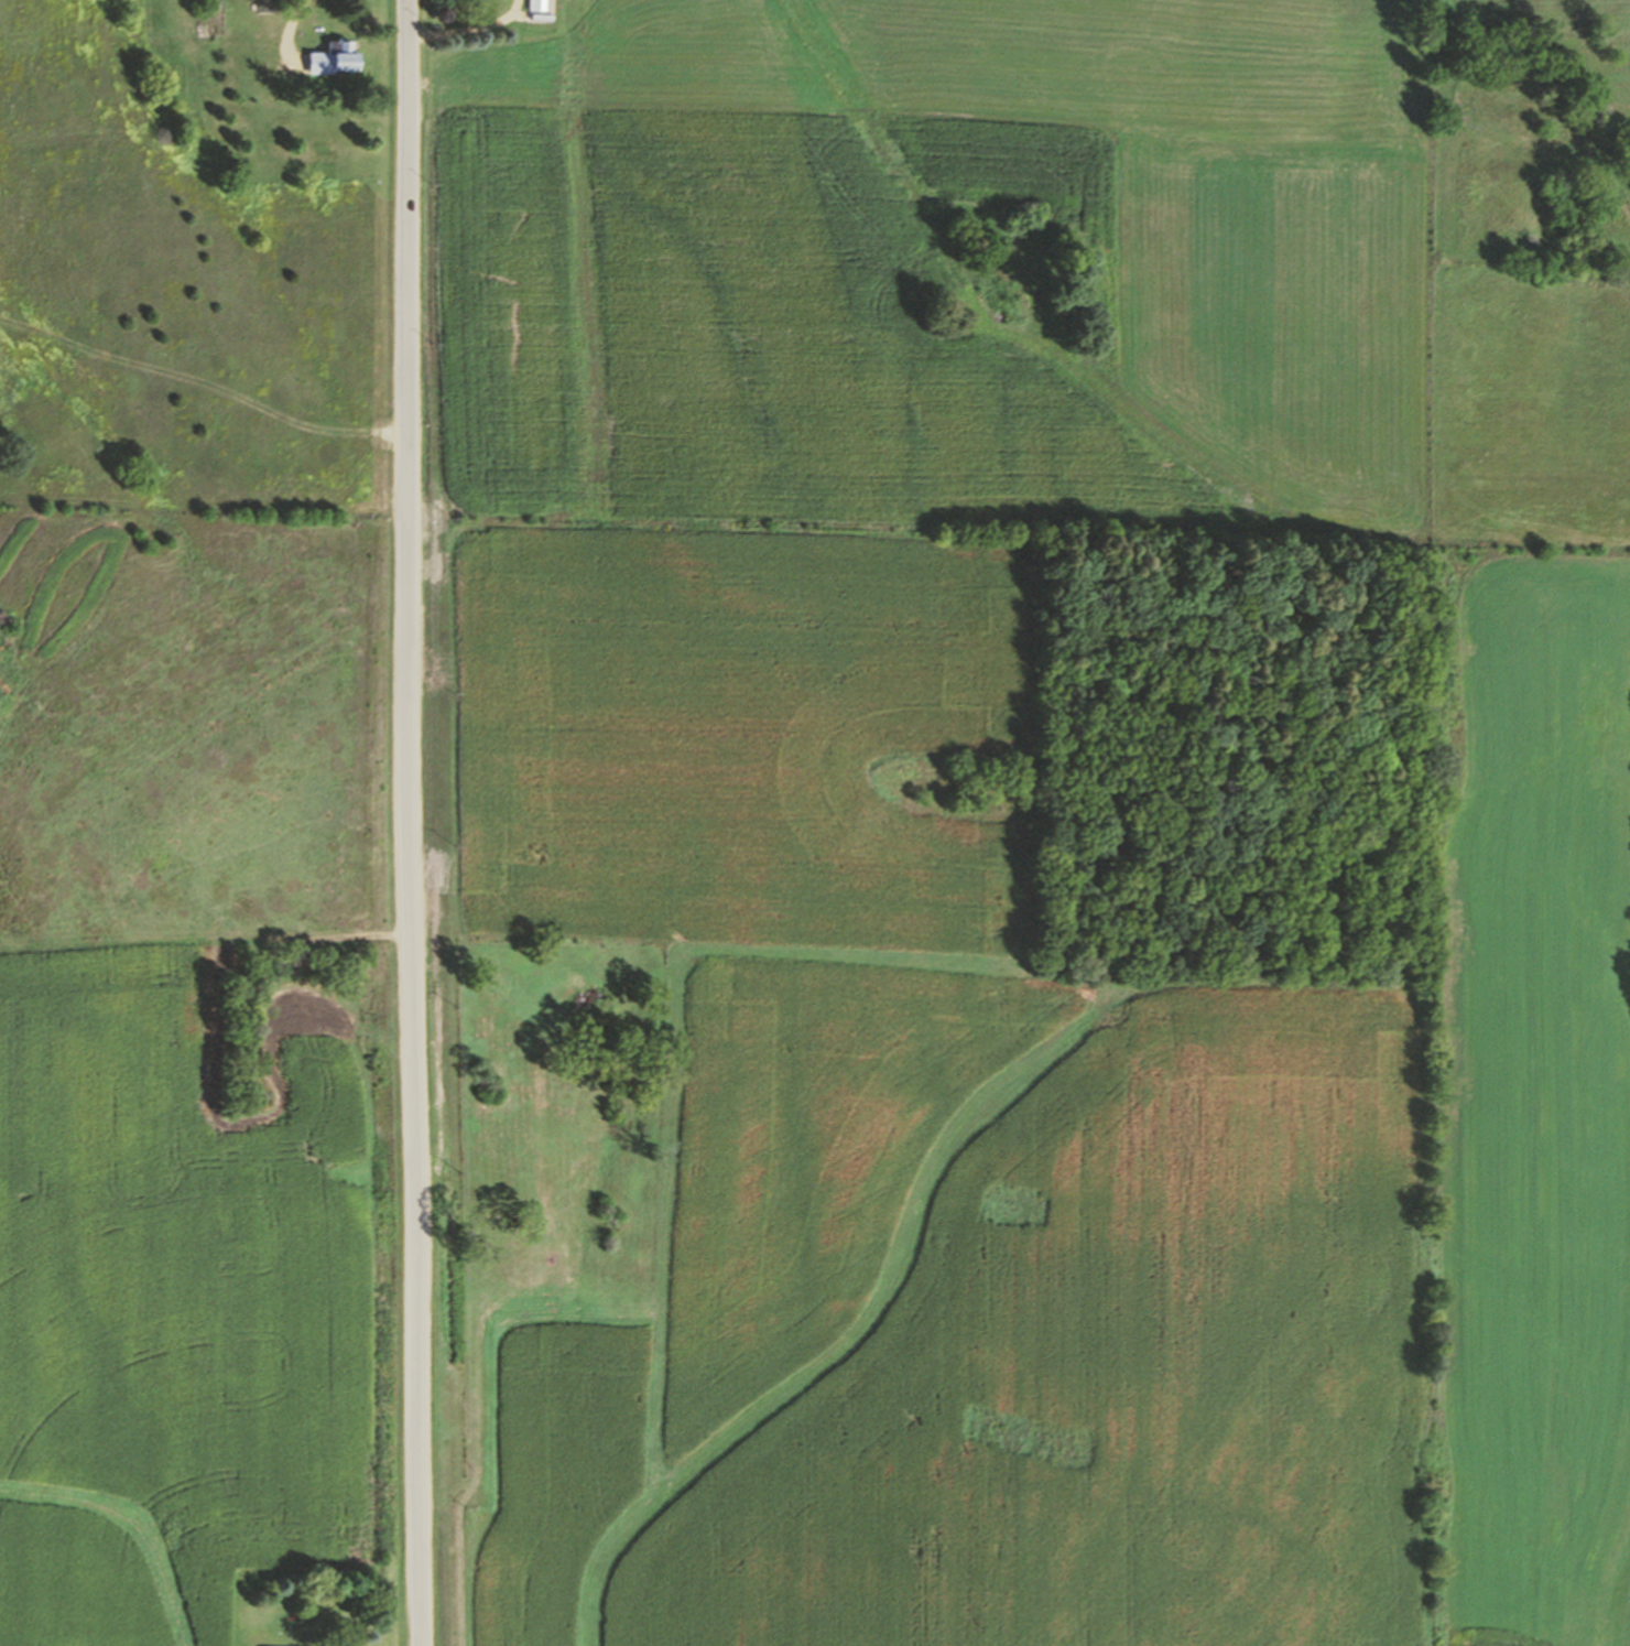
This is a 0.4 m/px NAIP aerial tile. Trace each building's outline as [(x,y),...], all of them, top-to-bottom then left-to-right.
[(529,11),(546,12),(547,0),(529,0),(529,11)] [(357,53),(357,71),(334,71),(334,74),(312,74),(311,54),(329,54),(328,41),(345,41),(346,53),(357,53)]
